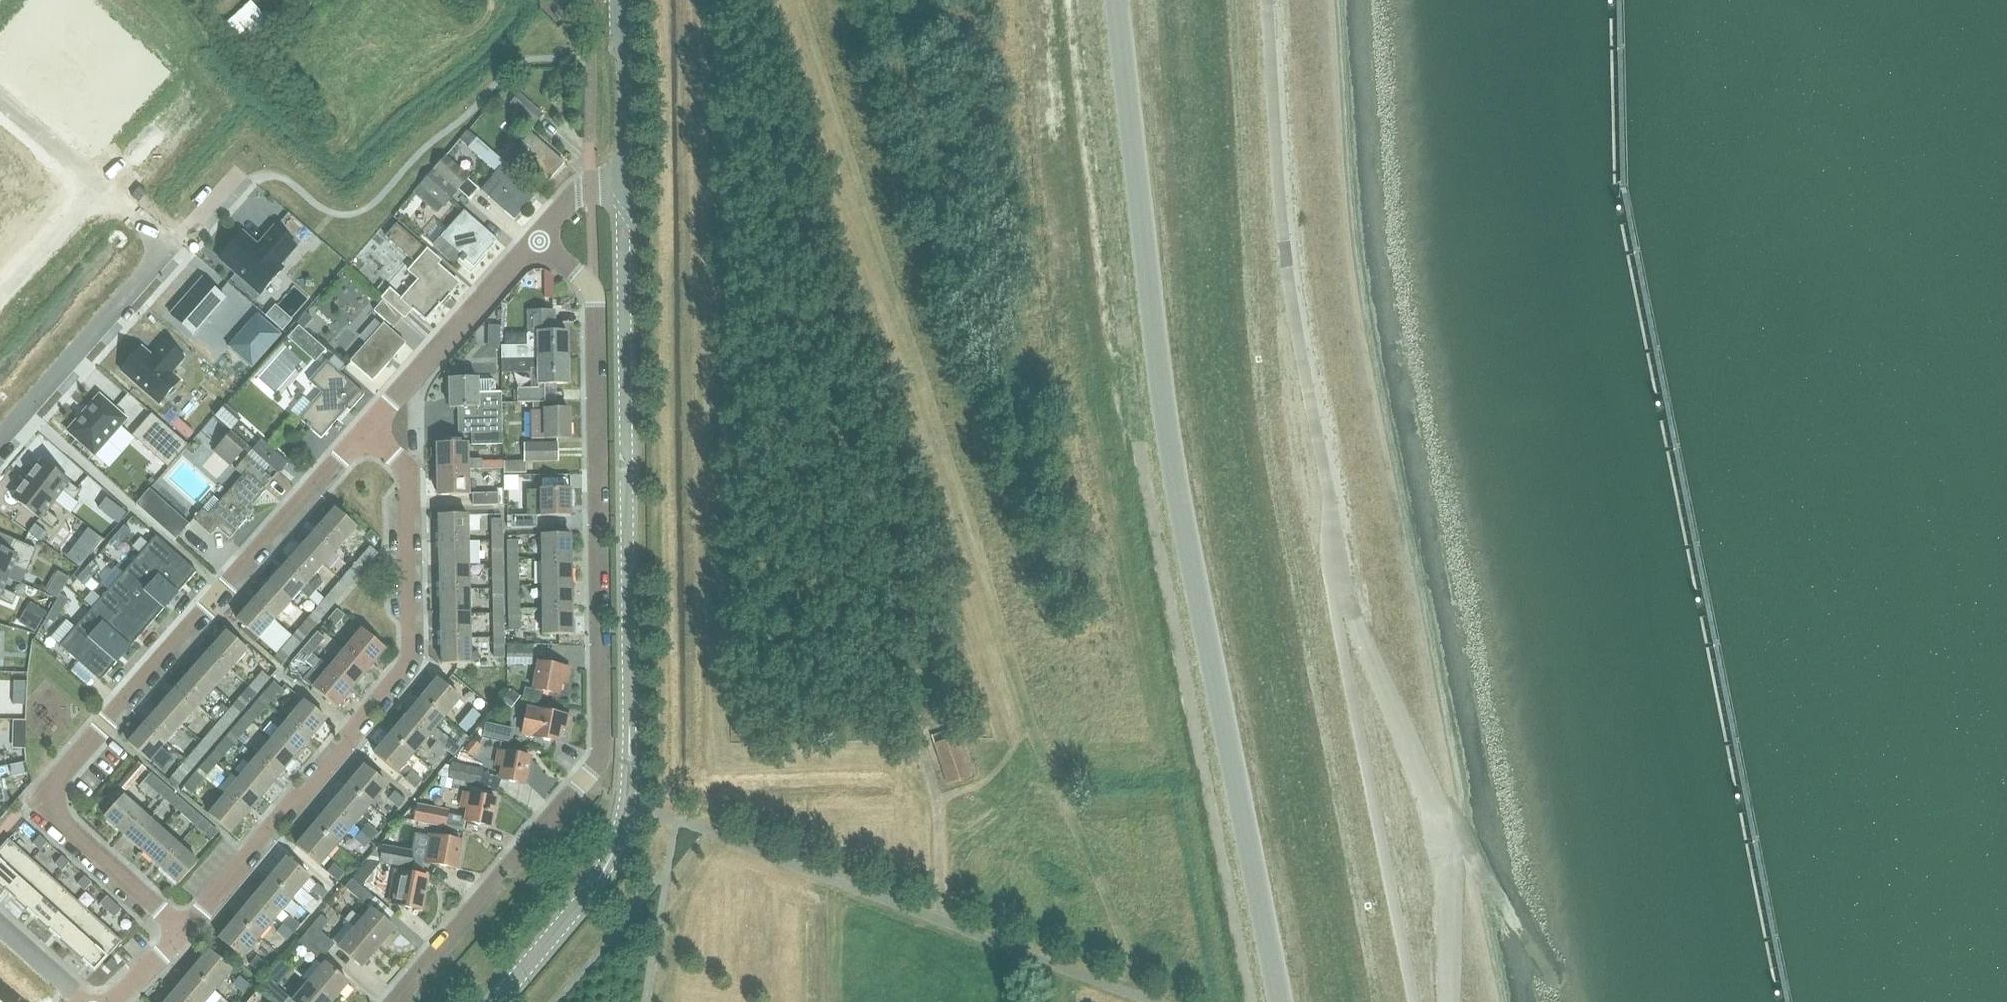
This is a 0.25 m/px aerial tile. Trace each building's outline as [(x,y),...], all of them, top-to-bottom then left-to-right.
[(0,8),(0,33),(33,0),(8,0),(0,8)] [(62,0),(40,0),(2,38),(16,51),(65,2),(62,0)] [(76,0),(69,0),(24,48),(37,60),(86,9),(76,0)] [(260,8),(252,0),(249,0),(231,15),(240,25),(260,8)] [(106,18),(94,6),(44,58),(56,69),(106,18)] [(267,11),(248,28),(256,37),(275,20),(267,11)] [(114,15),(65,67),(78,79),(127,27),(114,15)] [(130,30),(81,85),(93,95),(142,40),(130,30)] [(91,111),(105,124),(156,72),(142,58),(91,111)] [(535,124),(544,114),(520,94),(511,104),(535,124)] [(477,138),(468,130),(461,138),(470,147),(477,138)] [(519,162),(545,185),(565,163),(531,133),(523,142),(531,148),(519,162)] [(489,197),(515,220),(535,197),(501,168),(505,163),(477,138),(470,147),(469,148),(497,173),(494,176),(494,177),(482,190),(489,197)] [(446,157),(434,171),(459,192),(471,178),(446,157)] [(459,192),(434,171),(421,186),(445,208),(459,192)] [(420,188),(399,212),(408,219),(429,196),(420,188)] [(447,243),(438,254),(452,267),(462,256),(474,267),(497,240),(465,211),(441,238),(447,243)] [(385,236),(411,258),(422,246),(397,223),(385,236)] [(244,233),(221,259),(261,295),(285,268),(281,266),(298,247),(276,228),(259,247),(244,233)] [(381,280),(402,269),(384,236),(350,254),(364,280),(377,273),(381,280)] [(383,299),(385,300),(404,317),(412,308),(415,310),(413,312),(416,315),(418,313),(426,321),(459,283),(438,265),(441,262),(428,250),(409,271),(421,282),(405,301),(391,289),(383,299)] [(202,279),(170,315),(194,335),(225,299),(202,279)] [(322,337),(348,306),(341,300),(326,319),(319,313),(308,326),(322,337)] [(394,328),(404,317),(385,300),(375,311),(394,328)] [(502,304),(502,331),(501,331),(501,341),(508,341),(508,331),(510,331),(510,304),(502,304)] [(293,320),(277,306),(267,317),(283,330),(293,320)] [(315,318),(307,311),(297,323),(299,325),(304,330),(315,318)] [(504,347),(504,358),(516,358),(568,357),(568,332),(554,332),(554,311),(529,311),(529,346),(504,347)] [(252,368),(281,334),(258,314),(229,347),(252,368)] [(500,324),(487,324),(487,335),(500,335),(500,324)] [(299,325),(288,338),(302,350),(313,337),(311,336),(304,330),(299,325)] [(384,325),(352,362),(374,381),(390,363),(387,360),(392,354),(395,357),(406,344),(384,325)] [(142,348),(122,371),(160,404),(180,381),(171,374),(185,359),(166,342),(157,353),(158,354),(154,359),(142,348)] [(322,393),(300,418),(322,438),(347,409),(350,411),(365,395),(339,372),(345,366),(334,356),(328,362),(310,382),(322,393)] [(568,357),(504,358),(504,371),(530,370),(530,368),(538,367),(538,384),(568,383),(568,357)] [(459,433),(472,433),(477,433),(502,432),(501,394),(496,394),(496,384),(491,379),(478,379),(449,380),(450,408),(458,408),(459,433)] [(533,401),(544,401),(544,388),(519,389),(519,401),(533,401)] [(202,391),(171,428),(189,444),(221,408),(202,391)] [(287,409),(297,414),(305,398),(295,394),(287,409)] [(99,395),(67,431),(94,455),(126,419),(99,395)] [(544,401),(533,401),(533,410),(537,410),(545,410),(544,401)] [(425,416),(447,416),(447,405),(425,405),(425,416)] [(226,406),(216,417),(232,431),(237,425),(242,419),(226,406)] [(545,410),(537,410),(533,410),(531,411),(531,438),(546,438),(570,437),(569,409),(545,410)] [(152,414),(132,436),(169,468),(189,446),(152,414)] [(237,425),(232,431),(248,446),(254,439),(237,425)] [(232,431),(214,452),(231,466),(248,446),(232,431)] [(502,432),(477,433),(472,433),(472,444),(502,444),(502,432)] [(252,450),(253,450),(268,464),(279,474),(288,464),(261,440),(252,450)] [(525,443),(525,461),(527,461),(559,460),(558,443),(525,443)] [(483,459),(468,459),(468,444),(437,445),(438,470),(468,469),(483,468),(483,459)] [(263,470),(268,464),(253,450),(236,469),(243,476),(220,502),(215,497),(194,520),(212,535),(218,528),(231,539),(256,511),(248,504),(256,495),(258,496),(265,488),(263,486),(271,477),(263,470)] [(41,461),(27,479),(55,501),(71,514),(79,504),(74,500),(81,492),(69,483),(70,482),(41,461)] [(527,461),(525,461),(505,461),(505,473),(527,473),(527,461)] [(468,469),(438,470),(439,495),(469,495),(468,469)] [(516,476),(506,476),(506,486),(516,486),(516,476)] [(27,479),(12,498),(41,520),(52,528),(59,520),(48,511),(55,501),(27,479)] [(150,490),(137,505),(175,540),(189,524),(150,490)] [(571,490),(541,490),(541,505),(541,516),(571,516),(571,490)] [(474,506),(499,505),(499,494),(474,494),(474,506)] [(107,498),(99,508),(119,523),(126,513),(107,498)] [(319,527),(341,546),(357,528),(335,508),(319,527)] [(440,541),(468,540),(468,515),(439,515),(440,541)] [(512,527),(537,527),(537,515),(512,515),(512,527)] [(491,519),(492,540),(503,539),(503,518),(491,519)] [(35,524),(29,532),(42,542),(48,534),(35,524)] [(125,526),(117,535),(124,541),(132,532),(125,526)] [(302,545),(325,565),(341,546),(319,527),(302,545)] [(9,578),(22,584),(27,572),(37,549),(3,535),(0,542),(0,575),(9,578)] [(124,541),(117,535),(109,543),(116,550),(124,541)] [(542,560),(571,560),(571,535),(542,535),(542,560)] [(140,555),(181,590),(197,572),(156,536),(155,537),(149,544),(140,555)] [(492,540),(492,564),(503,564),(503,539),(492,540)] [(468,540),(440,541),(440,565),(469,564),(468,540)] [(519,561),(519,540),(508,540),(508,561),(519,561)] [(325,565),(302,545),(286,564),(317,590),(323,582),(315,575),(325,565)] [(371,546),(358,562),(365,568),(378,553),(371,546)] [(134,562),(124,573),(165,608),(181,590),(140,555),(133,562),(134,562)] [(571,560),(542,560),(543,585),(571,584),(571,560)] [(520,585),(519,561),(508,561),(509,585),(520,585)] [(85,571),(92,577),(100,568),(93,562),(85,571)] [(365,568),(358,562),(344,577),(352,584),(365,568)] [(317,590),(286,564),(270,582),(292,601),(301,591),(310,598),(317,590)] [(469,564),(440,565),(441,589),(469,589),(469,564)] [(492,564),(493,588),(504,588),(503,564),(492,564)] [(84,586),(92,577),(85,571),(77,579),(84,586)] [(165,608),(124,573),(118,580),(108,591),(149,627),(165,608)] [(13,605),(17,595),(4,590),(9,578),(0,575),(0,600),(13,605)] [(292,601),(270,582),(254,600),(276,620),(292,601)] [(339,583),(326,599),(333,605),(347,590),(339,583)] [(571,584),(543,585),(543,609),(572,608),(571,584)] [(520,585),(509,585),(509,609),(520,609),(520,585)] [(504,588),(493,588),(493,612),(504,612),(504,588)] [(469,589),(441,589),(441,614),(470,613),(469,589)] [(92,609),(133,645),(149,627),(108,591),(102,598),(92,609)] [(54,607),(62,611),(69,599),(61,594),(54,607)] [(320,621),(333,605),(326,599),(312,614),(320,621)] [(276,620),(254,600),(237,619),(259,639),(276,620)] [(47,613),(38,607),(29,622),(23,618),(20,623),(35,632),(47,613)] [(55,623),(62,611),(54,607),(46,619),(55,623)] [(572,608),(543,609),(543,634),(572,634),(572,608)] [(133,645),(92,609),(86,616),(77,627),(76,627),(117,663),(133,645)] [(325,624),(333,630),(346,615),(338,609),(325,624)] [(521,630),(520,609),(509,609),(509,630),(521,630)] [(493,612),(494,637),(505,636),(504,612),(493,612)] [(470,613),(441,614),(442,638),(471,637),(470,613)] [(307,620),(294,636),(301,642),(315,627),(307,620)] [(117,663),(76,627),(74,630),(60,646),(101,681),(117,663)] [(346,650),(370,669),(386,650),(362,630),(346,650)] [(210,650),(232,669),(248,651),(227,631),(210,650)] [(318,632),(305,647),(313,653),(326,638),(318,632)] [(301,642),(294,636),(280,651),(288,658),(301,642)] [(505,636),(494,637),(494,658),(505,657),(505,636)] [(471,637),(442,638),(443,663),(471,662),(471,637)] [(533,645),(508,644),(507,664),(533,665),(533,645)] [(300,668),(313,653),(305,647),(293,662),(300,668)] [(232,669),(210,650),(194,668),(216,688),(232,669)] [(330,668),(354,688),(370,669),(346,650),(330,668)] [(568,683),(571,668),(540,662),(534,689),(560,694),(562,681),(568,683)] [(178,687),(200,706),(216,688),(194,668),(178,687)] [(354,688),(330,668),(314,688),(338,707),(354,688)] [(263,671),(250,687),(257,693),(271,678),(263,671)] [(497,696),(466,677),(461,685),(492,704),(497,696)] [(438,679),(423,697),(435,708),(434,709),(445,719),(461,699),(438,679)] [(14,681),(14,693),(25,693),(26,682),(14,681)] [(275,682),(262,697),(270,704),(283,688),(275,682)] [(161,705),(183,724),(200,706),(178,687),(161,705)] [(244,709),(257,693),(250,687),(236,702),(244,709)] [(511,688),(502,699),(510,706),(520,695),(511,688)] [(256,719),(270,704),(262,697),(249,713),(256,719)] [(423,697),(407,716),(430,736),(437,741),(447,750),(454,756),(461,748),(437,728),(445,719),(434,709),(435,708),(423,697)] [(305,700),(288,720),(311,739),(327,719),(305,700)] [(145,723),(167,743),(183,724),(161,705),(145,723)] [(500,727),(510,730),(516,711),(507,707),(500,727)] [(218,724),(226,730),(239,715),(231,708),(218,724)] [(482,715),(479,713),(474,708),(459,726),(467,732),(482,715)] [(572,716),(531,708),(526,734),(560,741),(563,729),(569,730),(572,716)] [(404,744),(415,754),(430,736),(407,716),(391,736),(402,745),(404,744)] [(230,734),(238,741),(251,725),(243,719),(230,734)] [(499,721),(487,719),(485,732),(496,734),(499,721)] [(273,739),(295,758),(311,739),(288,720),(273,739)] [(14,721),(14,732),(25,733),(26,721),(14,721)] [(167,743),(145,723),(129,742),(151,761),(167,743)] [(212,746),(226,730),(218,724),(205,739),(212,746)] [(224,756),(238,741),(230,734),(217,750),(224,756)] [(402,745),(391,736),(376,754),(399,773),(415,754),(404,744),(402,745)] [(257,757),(280,776),(295,758),(273,739),(257,757)] [(474,739),(465,750),(473,756),(482,745),(474,739)] [(447,750),(437,741),(430,750),(441,758),(447,750)] [(186,761),(194,767),(207,752),(199,745),(186,761)] [(526,784),(532,756),(500,750),(497,765),(504,767),(501,779),(526,784)] [(951,769),(943,772),(947,783),(970,776),(962,753),(947,758),(951,769)] [(212,756),(198,771),(206,778),(213,784),(223,773),(217,767),(220,763),(212,756)] [(280,776),(257,757),(241,776),(264,795),(280,776)] [(180,783),(194,767),(186,761),(173,776),(180,783)] [(146,769),(138,762),(118,784),(126,791),(146,769)] [(483,768),(452,762),(449,779),(480,785),(483,768)] [(348,786),(371,806),(388,786),(365,766),(348,786)] [(192,793),(206,778),(198,771),(185,787),(192,793)] [(423,779),(412,771),(405,779),(416,788),(423,779)] [(154,800),(159,794),(166,786),(151,773),(139,787),(154,800)] [(264,795),(241,776),(226,795),(249,814),(264,795)] [(159,794),(178,810),(184,803),(166,786),(159,794)] [(371,806),(348,786),(332,806),(355,826),(371,806)] [(406,800),(395,791),(388,799),(399,808),(406,800)] [(491,825),(496,800),(465,793),(463,807),(469,809),(466,820),(491,825)] [(105,817),(124,834),(144,812),(125,795),(105,817)] [(249,814),(226,795),(209,814),(232,833),(249,814)] [(178,810),(196,826),(203,819),(184,803),(178,810)] [(450,809),(418,803),(414,821),(446,827),(450,809)] [(315,826),(338,845),(355,826),(332,806),(315,826)] [(162,828),(144,812),(124,834),(142,850),(162,828)] [(218,832),(203,819),(196,826),(212,840),(218,832)] [(368,823),(361,831),(371,840),(378,832),(368,823)] [(338,845),(315,826),(298,846),(321,865),(338,845)] [(142,850),(160,866),(180,845),(162,828),(142,850)] [(361,831),(355,839),(365,848),(371,840),(361,831)] [(414,851),(412,860),(432,863),(457,868),(462,841),(431,836),(417,833),(414,851)] [(41,850),(48,843),(40,836),(33,844),(41,850)] [(9,839),(0,849),(0,886),(5,891),(32,860),(9,839)] [(48,843),(41,850),(48,857),(55,849),(48,843)] [(180,845),(160,866),(179,883),(199,861),(180,845)] [(414,851),(383,845),(380,862),(381,862),(411,868),(414,851)] [(70,863),(63,856),(55,864),(63,871),(70,863)] [(270,879),(293,898),(311,878),(288,858),(270,879)] [(369,859),(352,879),(360,885),(369,876),(381,862),(380,862),(369,859)] [(27,911),(55,880),(32,860),(5,891),(27,911)] [(345,872),(334,863),(327,871),(338,880),(345,872)] [(427,883),(428,877),(398,871),(396,877),(393,891),(391,903),(398,904),(421,910),(427,883)] [(92,883),(85,876),(78,884),(85,891),(92,883)] [(254,899),(277,918),(293,898),(270,879),(254,899)] [(361,886),(360,885),(352,879),(345,887),(368,906),(375,898),(361,886)] [(50,931),(77,900),(55,880),(27,911),(50,931)] [(311,892),(321,901),(328,892),(318,883),(311,892)] [(115,903),(107,896),(100,904),(107,911),(115,903)] [(237,918),(260,938),(277,918),(254,899),(237,918)] [(72,951),(99,920),(77,900),(50,931),(72,951)] [(115,918),(122,910),(115,903),(107,911),(115,918)] [(345,920),(348,922),(379,948),(395,929),(372,909),(363,919),(353,911),(345,920)] [(314,925),(307,933),(328,952),(335,943),(332,941),(321,931),(330,921),(322,915),(314,925)] [(290,916),(284,924),(294,933),(301,925),(290,916)] [(260,938),(237,918),(220,939),(243,958),(260,938)] [(95,971),(122,941),(99,920),(72,951),(95,971)] [(379,948),(348,922),(336,936),(340,946),(339,947),(339,948),(362,967),(379,948)] [(284,924),(277,932),(288,941),(294,933),(284,924)] [(307,933),(300,942),(321,960),(328,952),(307,933)] [(192,971),(216,991),(233,970),(210,951),(192,971)] [(250,964),(260,972),(267,964),(257,956),(250,964)] [(332,1001),(349,983),(326,963),(309,983),(332,1001)] [(189,1001),(206,1001),(216,991),(192,971),(176,991),(189,1001)] [(234,984),(244,993),(250,985),(240,976),(234,984)] [(276,1001),(277,1001),(287,1001),(291,997),(268,978),(261,986),(277,1000),(276,1001)] [(309,983),(293,1001),(294,1001),(332,1001),(309,983)] [(176,991),(167,1001),(189,1001),(176,991)]
